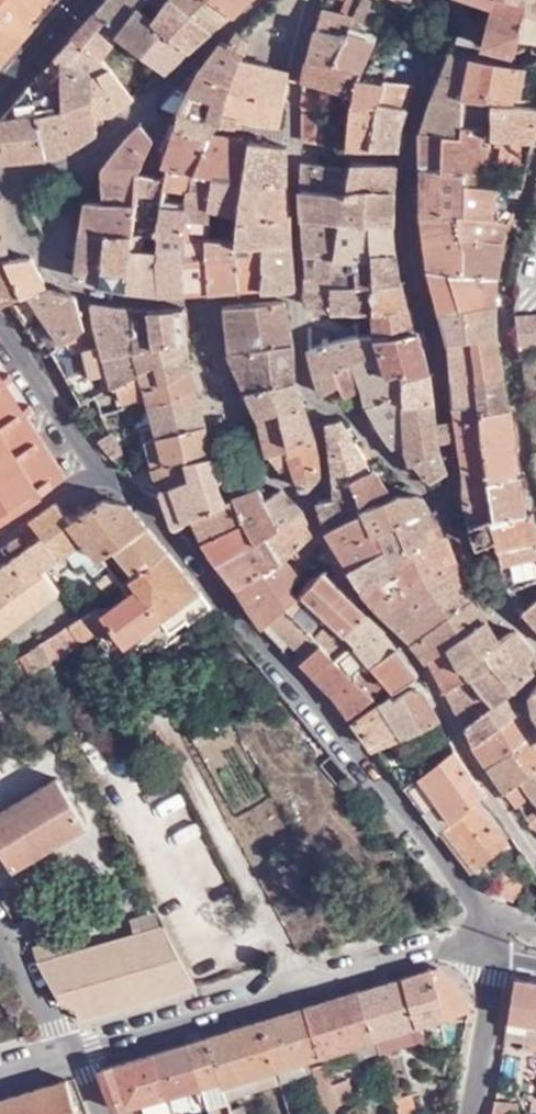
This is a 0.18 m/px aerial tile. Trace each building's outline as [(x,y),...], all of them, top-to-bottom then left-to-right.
[(21,6),(25,12),(0,40),(0,61),(2,62),(56,0),(27,0),(21,6)] [(25,12),(21,6),(27,0),(0,0),(0,40),(25,12)] [(139,9),(128,0),(107,0),(98,10),(121,31),(139,9)] [(139,9),(146,0),(128,0),(139,9)] [(214,26),(179,0),(163,0),(159,5),(150,17),(188,48),(214,26)] [(231,10),(220,0),(179,0),(214,26),(231,10)] [(243,0),(220,0),(231,10),(243,0)] [(529,0),(494,0),(497,1),(485,42),(517,52),(522,33),(529,0)] [(522,33),(535,35),(535,0),(529,0),(522,33)] [(352,20),(325,8),(317,28),(308,60),(364,72),(377,40),(348,34),(349,28),(352,20)] [(163,68),(188,48),(150,17),(139,9),(121,31),(118,35),(144,54),(163,68)] [(101,57),(118,35),(121,31),(98,10),(75,35),(101,57)] [(379,34),(349,28),(348,34),(377,40),(379,34)] [(233,86),(240,57),(243,49),(249,36),(235,29),(230,43),(221,40),(201,64),(195,74),(233,86)] [(111,114),(130,96),(125,84),(122,77),(101,57),(75,35),(57,56),(60,69),(95,76),(94,114),(111,114)] [(468,94),(471,53),(453,49),(437,95),(468,94)] [(518,63),(471,53),(468,94),(499,101),(512,102),(518,63)] [(140,87),(163,68),(144,54),(129,73),(140,87)] [(96,131),(94,114),(95,76),(60,69),(57,56),(38,78),(41,90),(61,81),(74,146),(96,131)] [(290,71),(240,57),(233,86),(257,94),(253,119),(281,124),(290,71)] [(364,72),(308,60),(304,82),(330,85),(358,89),(362,80),(364,72)] [(257,94),(233,86),(195,74),(193,78),(186,76),(162,105),(182,112),(215,122),(236,127),(239,117),(253,119),(257,94)] [(65,150),(74,146),(61,81),(41,90),(38,78),(33,84),(46,155),(65,150)] [(385,85),(366,81),(362,80),(358,89),(348,144),(372,147),(382,105),(408,106),(416,83),(386,80),(385,85)] [(324,118),(330,85),(304,82),(301,117),(324,118)] [(46,155),(33,84),(0,122),(0,157),(10,158),(46,155)] [(467,120),(468,94),(437,95),(425,127),(467,129),(467,120)] [(499,101),(468,94),(467,120),(494,123),(499,101)] [(499,101),(494,123),(491,131),(533,138),(535,122),(535,104),(512,102),(499,101)] [(403,124),(408,106),(382,105),(372,147),(400,149),(403,124)] [(211,134),(215,122),(182,112),(177,124),(211,134)] [(107,165),(107,197),(135,205),(138,171),(135,170),(152,137),(140,124),(107,165)] [(195,171),(211,134),(177,124),(172,125),(163,166),(167,167),(195,171)] [(467,129),(425,127),(426,166),(465,172),(465,152),(467,129)] [(487,145),(491,131),(467,129),(465,152),(491,160),(492,145),(487,145)] [(238,139),(211,134),(195,171),(213,174),(212,193),(229,196),(232,177),(238,139)] [(259,145),(238,139),(232,177),(287,183),(287,147),(259,145)] [(491,191),(491,160),(465,152),(465,172),(464,189),(491,191)] [(352,186),(396,191),(398,164),(352,161),(352,168),(303,160),(302,186),(350,193),(352,186)] [(465,217),(464,189),(465,172),(426,166),(425,215),(465,217)] [(213,174),(195,171),(167,167),(164,182),(165,182),(163,187),(189,191),(212,193),(213,174)] [(132,234),(158,238),(163,198),(163,187),(165,182),(164,182),(138,171),(135,205),(132,234)] [(229,196),(212,193),(210,209),(233,210),(233,216),(288,214),(287,183),(232,177),(229,196)] [(395,225),(396,191),(352,186),(350,193),(302,186),(305,215),(344,220),(395,225)] [(493,221),(495,192),(491,191),(464,189),(465,217),(475,218),(493,221)] [(210,209),(212,193),(189,191),(186,204),(184,218),(207,220),(210,209)] [(110,235),(132,240),(132,234),(135,205),(107,197),(88,200),(84,229),(110,235)] [(162,291),(186,290),(181,235),(184,218),(186,204),(163,198),(158,238),(159,253),(162,291)] [(10,260),(2,200),(0,200),(0,261),(10,260)] [(290,245),(288,214),(233,216),(234,238),(235,244),(261,244),(290,245)] [(340,253),(344,220),(305,215),(309,273),(337,281),(340,253)] [(471,270),(473,244),(475,218),(465,217),(425,215),(430,261),(471,270)] [(186,290),(206,289),(207,238),(207,220),(184,218),(181,235),(186,290)] [(512,223),(506,222),(493,221),(475,218),(473,244),(501,246),(512,223)] [(396,250),(395,225),(344,220),(340,253),(396,250)] [(79,276),(102,281),(110,235),(84,229),(82,243),(79,276)] [(102,281),(128,286),(131,249),(132,240),(110,235),(102,281)] [(235,244),(234,238),(207,238),(206,289),(234,285),(235,244)] [(234,285),(260,289),(261,244),(235,244),(234,285)] [(291,288),(290,245),(261,244),(260,289),(291,288)] [(497,277),(501,246),(473,244),(471,270),(497,277)] [(128,286),(162,291),(159,253),(131,249),(128,286)] [(399,277),(396,250),(340,253),(337,281),(333,306),(377,309),(376,281),(399,277)] [(31,257),(10,260),(23,296),(32,293),(48,286),(31,257)] [(10,260),(0,261),(0,304),(23,296),(10,260)] [(494,302),(497,277),(471,270),(430,261),(442,306),(494,302)] [(333,306),(337,281),(309,273),(308,304),(333,306)] [(402,276),(399,277),(376,281),(377,309),(409,305),(402,276)] [(78,294),(48,286),(32,293),(64,338),(84,319),(79,300),(78,294)] [(93,300),(79,300),(84,319),(87,328),(100,325),(93,300)] [(133,306),(93,300),(100,325),(103,336),(110,364),(114,379),(117,378),(139,362),(137,343),(133,306)] [(233,351),(292,344),(286,300),(227,302),(231,351),(233,351)] [(496,332),(494,302),(442,306),(450,338),(496,332)] [(409,305),(377,309),(376,333),(378,333),(393,331),(415,328),(409,305)] [(154,307),(133,306),(137,343),(156,341),(154,307)] [(186,306),(154,307),(156,341),(187,338),(186,306)] [(535,340),(535,311),(524,312),(528,341),(535,340)] [(511,325),(515,344),(528,341),(524,312),(510,313),(511,325)] [(420,328),(415,328),(393,331),(408,379),(431,369),(420,328)] [(408,379),(393,331),(378,333),(383,346),(396,384),(408,379)] [(510,407),(496,332),(450,338),(456,403),(480,405),(510,407)] [(378,333),(376,333),(366,334),(357,334),(313,347),(315,367),(327,390),(343,380),(338,364),(383,346),(378,333)] [(110,364),(103,336),(86,340),(93,369),(110,364)] [(156,341),(137,343),(139,362),(156,351),(164,375),(191,365),(187,338),(156,341)] [(528,341),(515,344),(531,414),(525,417),(528,444),(535,478),(535,340),(528,341)] [(296,378),(292,344),(233,351),(249,387),(296,378)] [(398,392),(396,384),(383,346),(338,364),(343,380),(346,390),(363,383),(369,402),(398,392)] [(156,351),(139,362),(151,401),(198,391),(191,365),(164,375),(156,351)] [(151,401),(139,362),(117,378),(123,401),(117,402),(118,409),(151,401)] [(439,434),(431,369),(408,379),(396,384),(398,392),(415,434),(407,439),(408,456),(410,462),(418,461),(433,478),(448,468),(442,448),(439,434)] [(67,474),(0,373),(0,518),(67,474)] [(303,403),(296,378),(249,387),(261,416),(303,403)] [(206,421),(198,391),(151,401),(157,425),(160,437),(206,421)] [(395,444),(407,439),(415,434),(398,392),(369,402),(368,404),(395,444)] [(314,433),(303,403),(261,416),(270,452),(281,466),(296,461),(289,441),(314,433)] [(480,405),(456,403),(460,439),(467,469),(490,471),(480,405)] [(516,473),(510,407),(480,405),(490,471),(516,473)] [(334,480),(372,468),(357,438),(343,419),(328,421),(334,480)] [(213,452),(206,421),(160,437),(150,440),(157,465),(213,452)] [(160,437),(157,425),(142,430),(150,440),(160,437)] [(318,446),(314,433),(289,441),(296,461),(296,472),(302,487),(308,486),(320,473),(318,446)] [(215,463),(213,452),(157,465),(157,466),(163,488),(215,463)] [(220,484),(215,463),(163,488),(175,523),(190,515),(226,496),(220,484)] [(376,467),(372,468),(334,480),(338,495),(320,498),(328,526),(367,507),(391,495),(376,467)] [(496,514),(490,471),(467,469),(466,469),(469,490),(465,490),(469,520),(496,514)] [(523,509),(516,473),(490,471),(496,514),(523,509)] [(282,486),(268,497),(284,518),(303,507),(282,486)] [(263,489),(236,494),(250,512),(263,531),(273,526),(284,518),(268,497),(263,489)] [(401,493),(391,495),(367,507),(377,526),(432,507),(424,495),(419,492),(401,493)] [(236,494),(226,496),(190,515),(205,537),(250,512),(236,494)] [(112,548),(145,524),(128,505),(106,497),(70,519),(57,502),(29,520),(44,539),(59,559),(65,555),(83,540),(98,558),(112,548)] [(437,505),(432,507),(377,526),(402,570),(447,529),(437,505)] [(303,507),(284,518),(273,526),(293,550),(314,531),(303,507)] [(367,507),(328,526),(368,588),(370,587),(402,570),(377,526),(367,507)] [(523,509),(496,514),(499,536),(505,567),(514,588),(531,583),(523,561),(521,541),(535,539),(535,538),(531,508),(523,509)] [(250,512),(205,537),(220,558),(263,531),(250,512)] [(499,536),(496,514),(469,520),(479,543),(499,536)] [(133,574),(166,551),(145,524),(112,548),(133,574)] [(273,526),(263,531),(220,558),(239,586),(287,555),(293,550),(273,526)] [(458,556),(447,529),(402,570),(370,587),(383,603),(458,556)] [(44,539),(22,554),(0,570),(0,626),(2,628),(57,590),(43,572),(59,559),(44,539)] [(98,558),(83,540),(65,555),(75,567),(82,562),(94,577),(105,567),(98,558)] [(190,622),(211,606),(166,551),(133,574),(119,583),(123,589),(104,602),(107,607),(102,611),(108,620),(112,625),(94,637),(113,663),(128,653),(131,659),(153,644),(155,647),(167,638),(173,647),(197,631),(190,622)] [(300,575),(287,555),(239,586),(256,612),(291,583),(300,575)] [(475,595),(458,556),(383,603),(412,638),(475,595)] [(324,568),(304,586),(321,605),(342,626),(369,611),(345,588),(324,568)] [(298,592),(291,583),(256,612),(265,621),(298,592)] [(304,586),(298,592),(265,621),(305,662),(325,644),(337,654),(347,645),(315,611),(321,605),(304,586)] [(487,614),(475,595),(412,638),(428,657),(452,639),(487,614)] [(535,599),(532,596),(524,602),(529,608),(535,614),(535,599)] [(79,641),(108,620),(102,611),(96,603),(32,648),(35,655),(39,662),(77,637),(79,641)] [(382,623),(369,611),(342,626),(355,638),(382,623)] [(503,637),(487,614),(452,639),(467,658),(503,637)] [(397,642),(382,623),(355,638),(374,657),(397,642)] [(503,637),(467,658),(474,667),(491,655),(507,643),(529,659),(535,650),(535,647),(518,627),(503,637)] [(355,638),(347,645),(337,654),(356,671),(365,665),(374,657),(355,638)] [(452,639),(428,657),(450,687),(474,667),(467,658),(452,639)] [(420,673),(397,642),(374,657),(393,685),(396,689),(420,673)] [(529,659),(507,643),(491,655),(517,685),(535,669),(535,665),(529,659)] [(325,644),(305,662),(335,692),(351,716),(385,690),(373,670),(365,665),(356,671),(337,654),(325,644)] [(43,669),(39,662),(35,655),(21,656),(32,676),(43,669)] [(491,655),(474,667),(500,699),(510,693),(517,685),(491,655)] [(500,699),(474,667),(450,687),(467,722),(500,699)] [(397,698),(390,697),(380,702),(402,735),(444,719),(427,691),(414,689),(397,698)] [(519,710),(510,693),(500,699),(467,722),(476,740),(519,710)] [(380,702),(353,719),(374,748),(402,735),(380,702)] [(534,737),(519,710),(476,740),(491,763),(534,737)] [(450,735),(444,719),(402,735),(409,751),(450,735)] [(534,737),(491,763),(508,790),(535,768),(535,740),(534,737)] [(489,799),(458,749),(404,786),(439,832),(448,826),(487,800),(489,799)] [(508,790),(518,803),(529,794),(535,800),(535,768),(508,790)] [(0,811),(0,844),(14,867),(84,824),(55,778),(0,811)] [(516,838),(487,800),(448,826),(453,833),(444,839),(455,854),(464,847),(479,866),(516,838)] [(497,891),(517,900),(525,887),(508,876),(497,891)] [(514,904),(517,900),(497,891),(497,892),(514,904)] [(37,963),(58,999),(76,1009),(128,993),(132,1004),(195,985),(163,925),(37,963)] [(478,970),(467,969),(466,982),(475,983),(478,970)] [(433,970),(402,979),(416,1027),(445,1019),(433,970)] [(402,979),(362,992),(376,1038),(416,1027),(402,979)] [(517,979),(510,1020),(535,1023),(535,981),(517,979)] [(362,992),(305,1008),(320,1054),(376,1038),(362,992)] [(76,1009),(80,1019),(132,1004),(128,993),(76,1009)] [(305,1008),(263,1021),(277,1067),(320,1054),(305,1008)] [(510,1020),(507,1038),(535,1041),(535,1023),(510,1020)] [(213,1050),(217,1062),(222,1078),(224,1083),(277,1067),(263,1021),(209,1037),(213,1049),(213,1050)] [(416,1027),(376,1038),(380,1051),(381,1054),(421,1041),(416,1027)] [(226,1089),(224,1083),(222,1078),(217,1062),(214,1057),(215,1056),(213,1052),(213,1050),(213,1049),(209,1037),(188,1043),(200,1084),(204,1096),(226,1089)] [(376,1038),(320,1054),(325,1068),(380,1051),(376,1038)] [(188,1043),(153,1054),(166,1095),(200,1084),(188,1043)] [(166,1095),(153,1054),(103,1069),(117,1110),(166,1095)] [(329,1082),(325,1070),(316,1074),(329,1113),(340,1113),(329,1082)] [(340,1113),(347,1113),(356,1111),(346,1078),(329,1082),(340,1113)] [(0,1098),(0,1113),(77,1113),(69,1079),(0,1098)] [(400,1113),(417,1113),(412,1097),(405,1098),(402,1091),(393,1093),(400,1113)] [(231,1108),(230,1102),(208,1109),(209,1113),(233,1113),(231,1108)] [(492,1113),(518,1113),(519,1102),(495,1102),(492,1113)] [(247,1104),(231,1108),(233,1113),(250,1113),(247,1104)]
